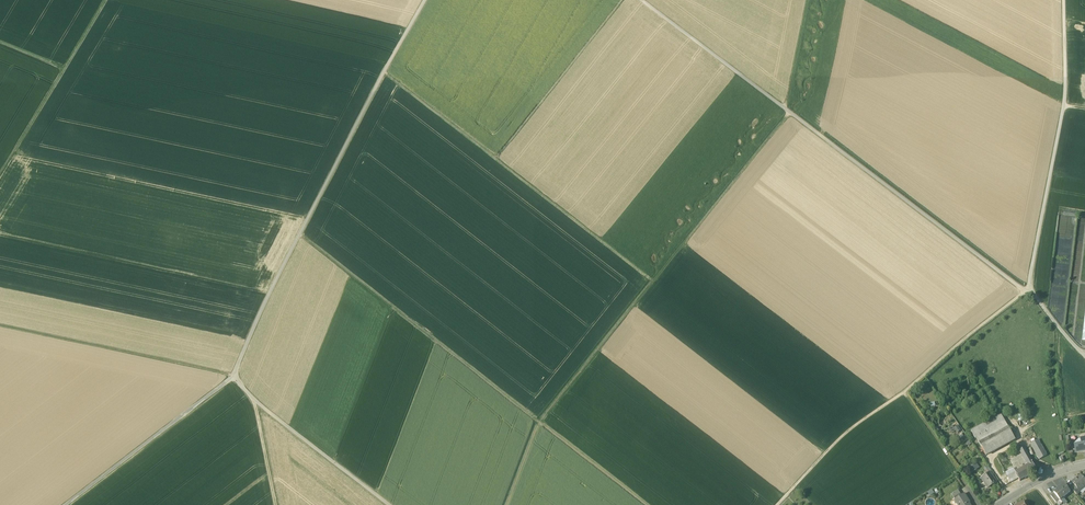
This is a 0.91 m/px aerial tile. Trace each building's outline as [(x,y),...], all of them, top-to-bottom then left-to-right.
[(1001,414),(971,431),(975,439),(977,438),(982,447),(1011,431),(1001,414)] [(959,424),(950,429),(954,437),(960,435),(961,437),(964,435),(959,424)] [(1011,431),(982,447),(986,455),(1015,439),(1011,431)] [(969,438),(967,435),(964,437),(962,433),(959,435),(964,442),(969,438)] [(1080,439),(1078,440),(1074,444),(1076,453),(1084,451),(1084,438),(1080,439)] [(1038,440),(1030,444),(1039,460),(1047,455),(1038,440)] [(1032,464),(1024,448),(1020,450),(1029,465),(1032,464)] [(968,467),(971,473),(980,468),(977,462),(968,467)] [(1029,465),(1016,473),(1019,478),(1020,481),(1037,471),(1032,464),(1029,465)] [(997,482),(990,472),(981,478),(988,488),(994,483),(994,484),(997,482)] [(1015,472),(1008,477),(1011,482),(1019,478),(1016,473),(1015,472)] [(1077,479),(1073,483),(1074,485),(1079,491),(1081,489),(1082,490),(1082,489),(1084,489),(1084,488),(1084,487),(1084,482),(1080,476),(1077,479)] [(1064,485),(1054,493),(1059,499),(1062,496),(1063,497),(1070,492),(1064,485)] [(1079,491),(1074,485),(1071,488),(1077,495),(1081,492),(1079,491)] [(958,490),(952,494),(955,500),(962,496),(958,490)] [(954,500),(957,504),(970,504),(967,500),(968,500),(964,494),(962,496),(955,500),(954,500)]
